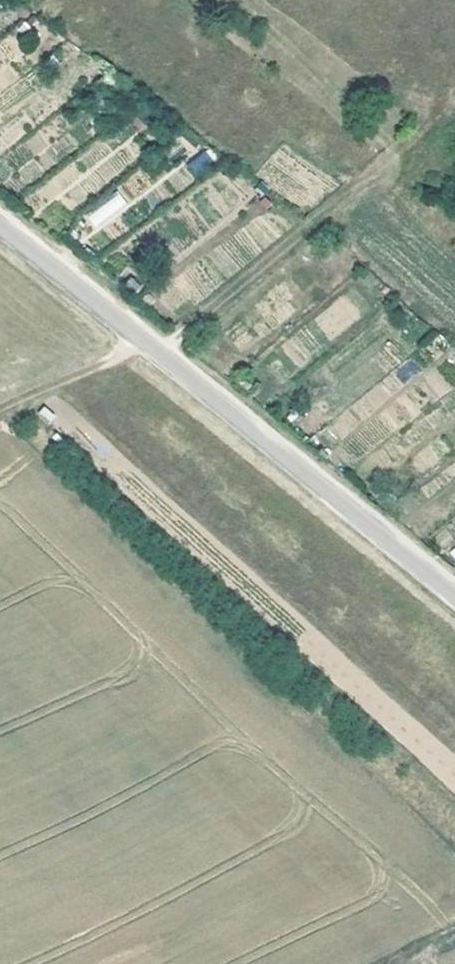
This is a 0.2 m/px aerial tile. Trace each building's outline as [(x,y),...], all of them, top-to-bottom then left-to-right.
[(205,150),(186,165),(196,178),(215,164),(205,150)] [(119,191),(86,215),(95,229),(128,205),(119,191)]
